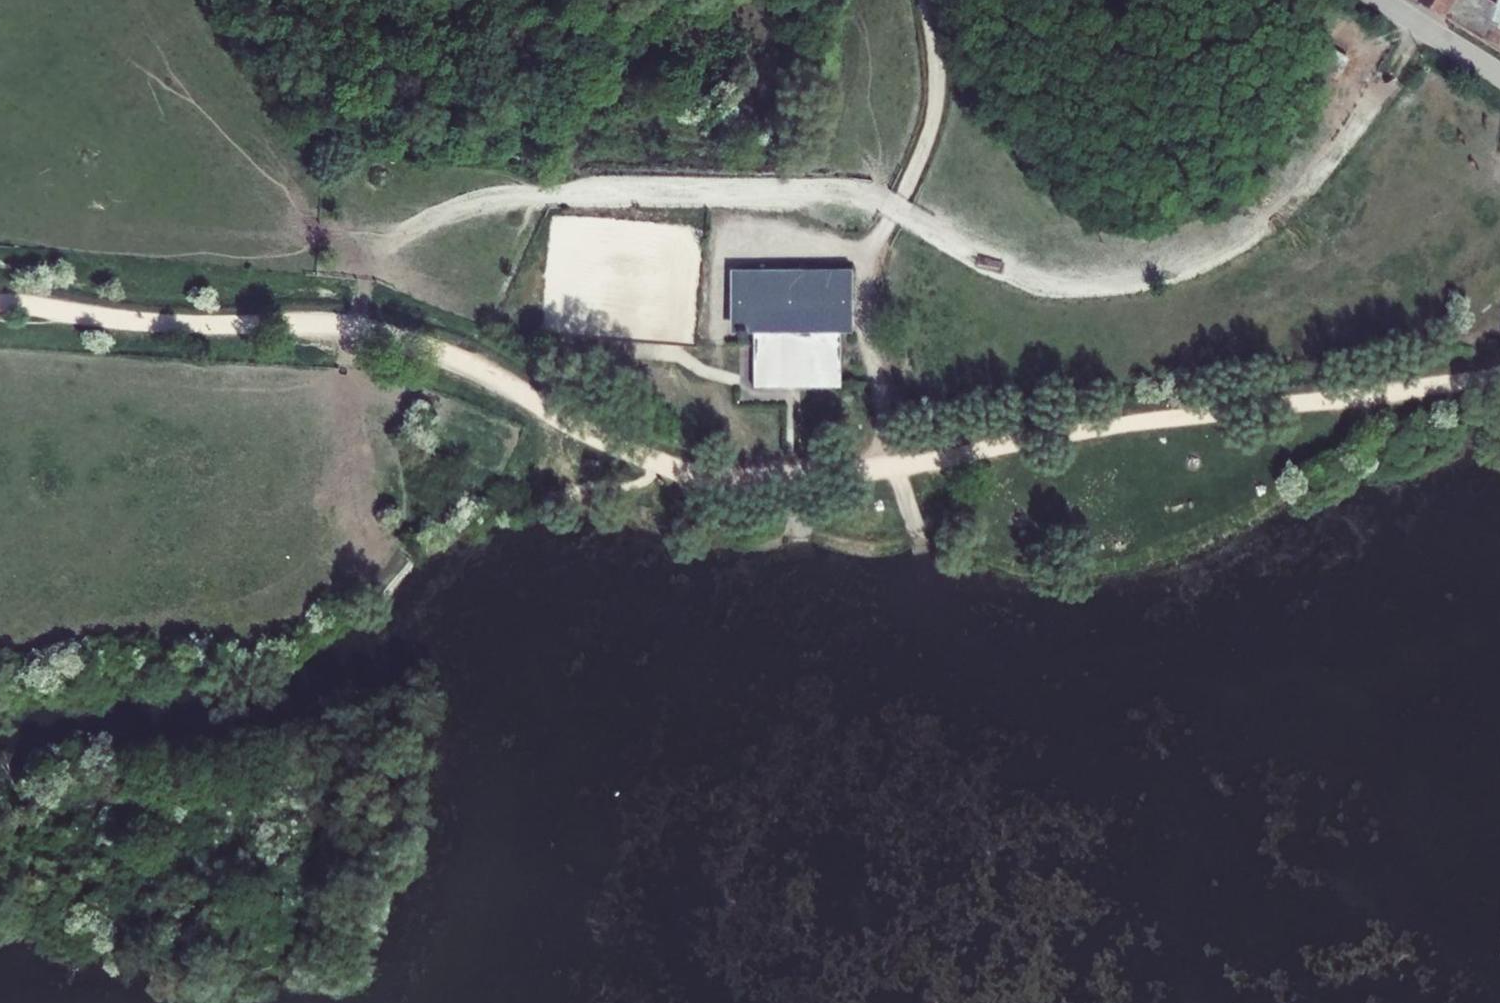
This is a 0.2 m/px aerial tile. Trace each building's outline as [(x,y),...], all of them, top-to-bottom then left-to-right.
[(1444,15),(1454,0),(1420,0),(1444,15)] [(1488,0),(1454,0),(1444,15),(1499,50),(1499,0),(1496,0),(1494,4),(1488,0)] [(853,273),(732,273),(732,336),(754,336),(839,336),(853,336),(853,273)] [(839,336),(754,336),(754,387),(839,388),(839,336)]
